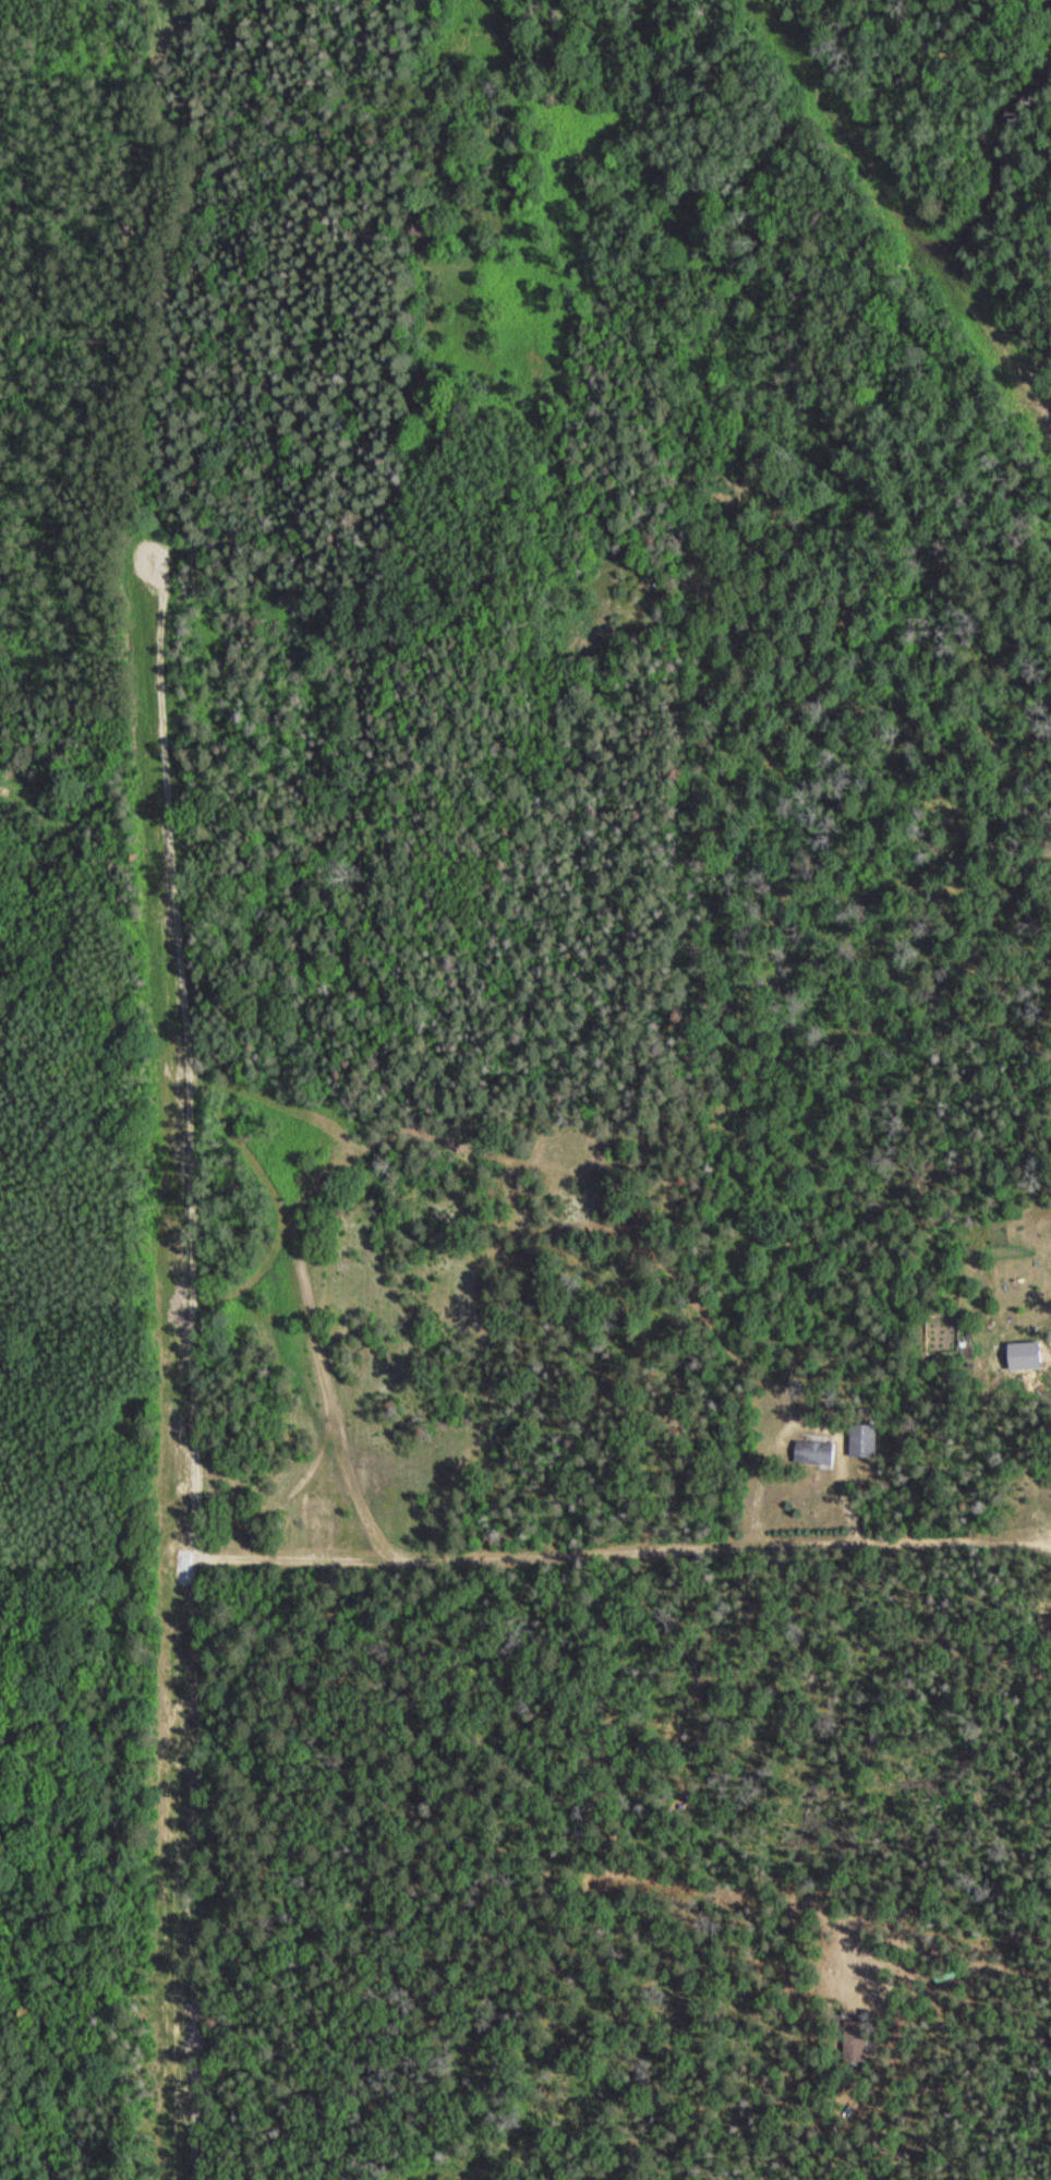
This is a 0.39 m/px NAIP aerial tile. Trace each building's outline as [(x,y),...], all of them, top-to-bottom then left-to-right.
[(849,1456),(877,1456),(877,1424),(849,1424),(849,1456)] [(833,1442),(793,1442),(793,1464),(833,1464),(833,1442)] [(866,2022),(843,2022),(843,2065),(866,2065),(866,2022)]
